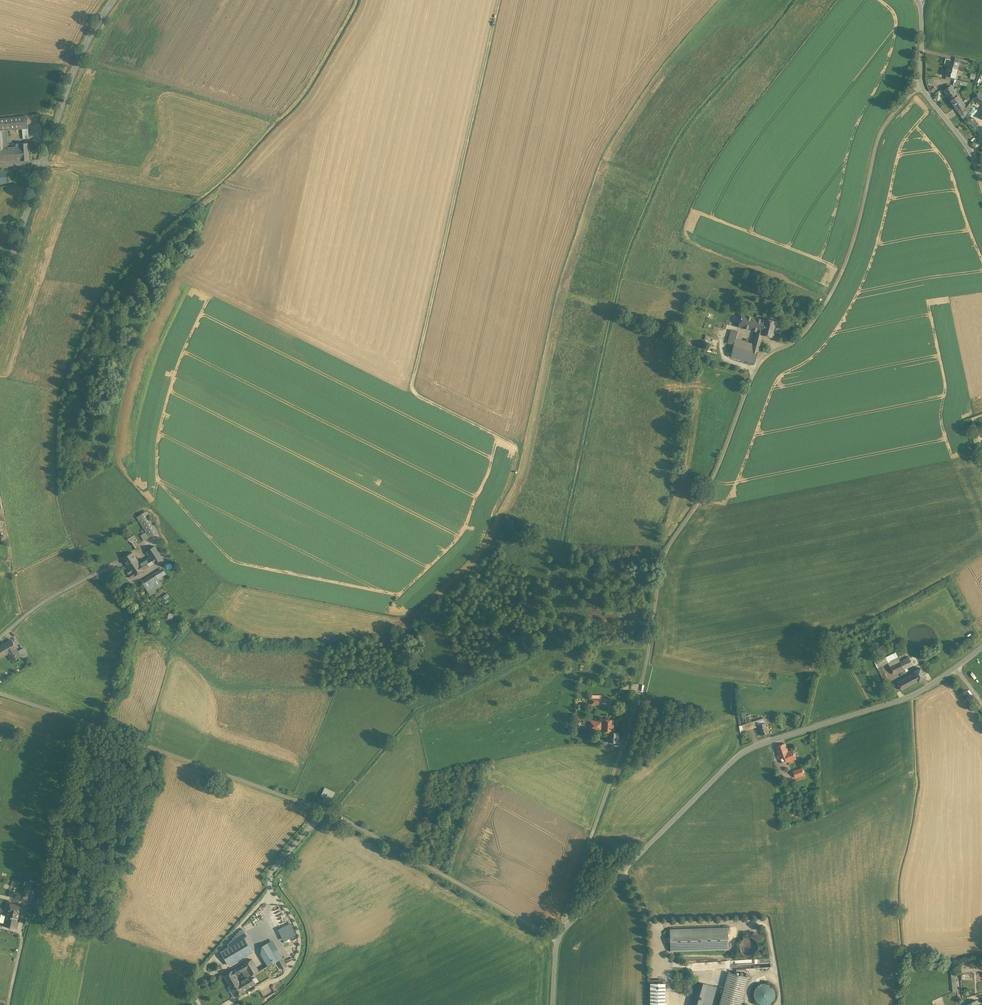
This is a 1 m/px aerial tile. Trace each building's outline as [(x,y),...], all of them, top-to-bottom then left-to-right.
[(958,62),(950,60),(951,60),(946,59),(945,63),(949,64),(949,67),(958,69),(959,63),(958,62)] [(958,69),(949,67),(946,78),(950,79),(951,79),(954,79),(954,78),(955,78),(957,73),(958,69)] [(958,96),(951,85),(950,86),(944,91),(951,101),(958,96)] [(977,93),(973,98),(981,104),(981,97),(977,93)] [(965,105),(959,96),(958,96),(951,101),(958,110),(965,106),(965,105)] [(963,120),(972,106),(970,103),(967,108),(961,116),(963,120)] [(965,106),(958,110),(957,111),(961,116),(967,108),(965,106)] [(0,118),(0,125),(0,130),(7,130),(23,128),(28,128),(27,116),(0,118)] [(969,122),(975,128),(980,124),(974,117),(969,122)] [(974,133),(963,120),(958,128),(967,139),(974,133)] [(29,143),(19,144),(20,147),(21,161),(30,160),(29,143)] [(0,149),(0,162),(21,161),(20,147),(8,148),(3,148),(0,149)] [(765,320),(741,314),(738,327),(757,332),(762,333),(765,320)] [(776,321),(766,319),(765,320),(762,333),(761,335),(762,335),(771,337),(776,321)] [(727,343),(733,345),(735,340),(735,339),(737,331),(731,330),(727,343)] [(716,339),(707,337),(705,344),(715,346),(716,339)] [(761,339),(755,338),(753,344),(752,350),(758,351),(761,339)] [(735,340),(733,345),(744,348),(745,342),(735,339),(735,340)] [(744,348),(733,345),(730,356),(755,363),(758,351),(752,350),(744,348)] [(718,355),(703,351),(701,356),(717,360),(718,355)] [(159,533),(147,512),(138,517),(147,532),(150,538),(159,533)] [(147,532),(141,536),(144,541),(150,538),(147,532)] [(155,546),(147,551),(150,557),(154,564),(162,559),(155,546)] [(139,563),(133,552),(123,558),(129,568),(133,576),(143,570),(139,563)] [(150,557),(139,563),(143,570),(154,564),(150,557)] [(158,578),(163,575),(160,570),(155,573),(158,578)] [(162,585),(158,578),(155,573),(148,577),(156,589),(162,585)] [(142,581),(149,593),(156,589),(148,577),(142,581)] [(11,639),(0,646),(0,656),(1,658),(8,654),(12,661),(20,656),(21,656),(18,651),(11,639)] [(23,648),(18,651),(21,656),(20,656),(22,659),(28,655),(23,648)] [(896,652),(886,657),(888,662),(890,666),(900,661),(896,652)] [(886,657),(875,663),(878,668),(882,666),(888,662),(886,657)] [(900,661),(890,666),(894,674),(913,665),(909,657),(900,661)] [(921,668),(913,672),(918,681),(926,677),(921,668)] [(913,674),(898,682),(902,690),(918,681),(913,672),(912,673),(913,674)] [(602,721),(602,729),(604,732),(609,732),(613,732),(614,719),(602,719),(602,721)] [(602,729),(602,721),(589,720),(589,730),(598,730),(599,730),(599,729),(602,729)] [(755,721),(743,725),(744,730),(757,726),(755,721)] [(764,723),(758,725),(758,726),(761,735),(768,733),(765,722),(764,723)] [(613,732),(609,732),(608,741),(618,742),(618,733),(613,732)] [(793,750),(788,751),(785,743),(777,746),(779,755),(777,755),(779,759),(781,759),(787,757),(788,761),(796,759),(793,750)] [(802,768),(794,771),(796,777),(804,775),(802,768)] [(321,795),(332,800),(336,791),(325,787),(321,795)] [(44,892),(36,890),(32,907),(39,909),(44,892)] [(21,905),(11,903),(9,912),(8,916),(18,918),(21,905)] [(284,909),(281,910),(280,907),(276,908),(278,919),(286,917),(284,909)] [(8,916),(6,915),(4,926),(17,929),(20,918),(18,918),(8,916)] [(278,929),(284,940),(296,934),(290,923),(278,929)] [(727,927),(670,929),(671,951),(728,949),(727,927)] [(221,952),(225,958),(230,955),(248,944),(244,938),(247,937),(243,930),(239,932),(240,933),(237,934),(238,935),(235,937),(236,938),(233,939),(234,940),(230,942),(231,943),(228,945),(230,947),(221,952)] [(757,949),(758,946),(757,942),(755,939),(752,937),(749,937),(745,937),(742,940),(740,943),(740,946),(740,950),(742,953),(745,955),(749,955),(752,955),(755,953),(757,949)] [(278,961),(268,943),(263,946),(262,954),(269,966),(278,961)] [(248,944),(230,955),(234,961),(239,958),(240,959),(252,952),(248,944)] [(230,955),(225,958),(228,964),(234,961),(230,955)] [(742,968),(771,966),(771,958),(730,959),(730,964),(741,964),(742,968)] [(252,959),(244,964),(247,969),(251,976),(259,971),(252,959)] [(244,964),(233,971),(236,975),(247,969),(244,964)] [(236,975),(233,971),(224,976),(236,996),(245,991),(245,990),(240,982),(236,975)] [(728,972),(719,1004),(740,1004),(748,978),(728,972)] [(251,976),(240,982),(245,990),(256,984),(251,976)] [(690,1004),(703,1004),(709,984),(697,981),(690,1004)] [(759,982),(754,1000),(772,1004),(777,987),(759,982)] [(650,983),(650,1004),(665,1004),(665,983),(650,983)] [(717,986),(709,984),(703,1004),(712,1004),(717,986)]
